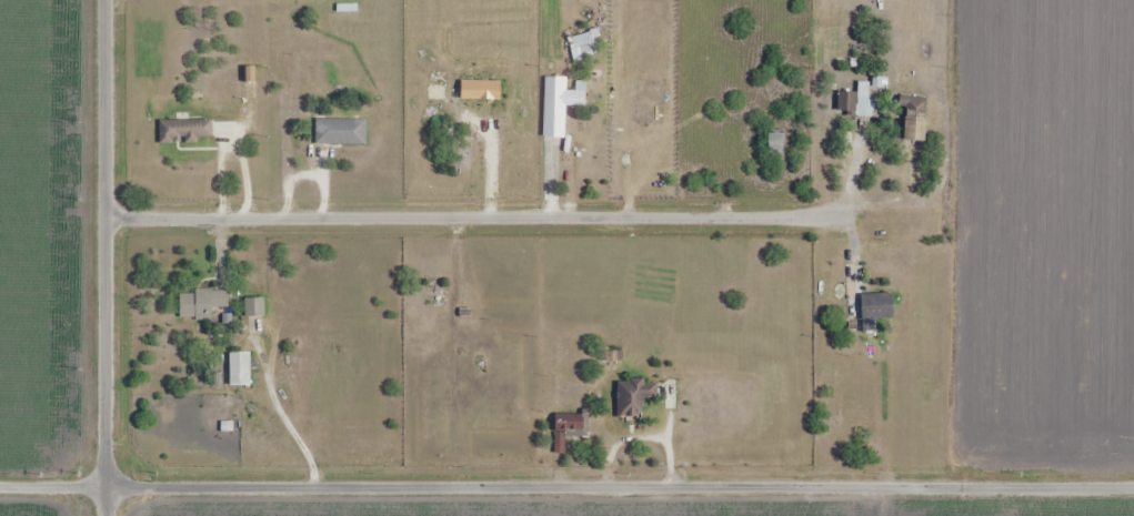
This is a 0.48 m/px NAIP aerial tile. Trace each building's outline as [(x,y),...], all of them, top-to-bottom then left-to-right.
[(574,61),(599,54),(592,32),(568,39),(574,61)] [(544,138),(565,138),(565,107),(585,108),(586,89),(567,89),(567,79),(545,78),(544,138)] [(859,93),(840,92),(839,114),(872,115),(873,83),(860,83),(859,93)] [(905,111),(904,144),(925,145),(927,99),(900,98),(900,111),(905,111)] [(316,146),(367,146),(367,120),(316,120),(316,146)] [(159,145),(199,146),(199,140),(213,140),(213,121),(160,121),(159,145)] [(785,130),(769,130),(769,155),(785,155),(785,130)] [(229,291),(180,291),(180,319),(213,319),(213,308),(229,308),(229,291)] [(894,320),(894,295),(862,295),(862,320),(894,320)] [(231,354),(231,387),(250,387),(250,354),(231,354)] [(644,420),(644,399),(657,399),(657,382),(618,382),(618,420),(644,420)] [(589,414),(555,415),(556,455),(568,454),(567,438),(590,438),(589,414)]
